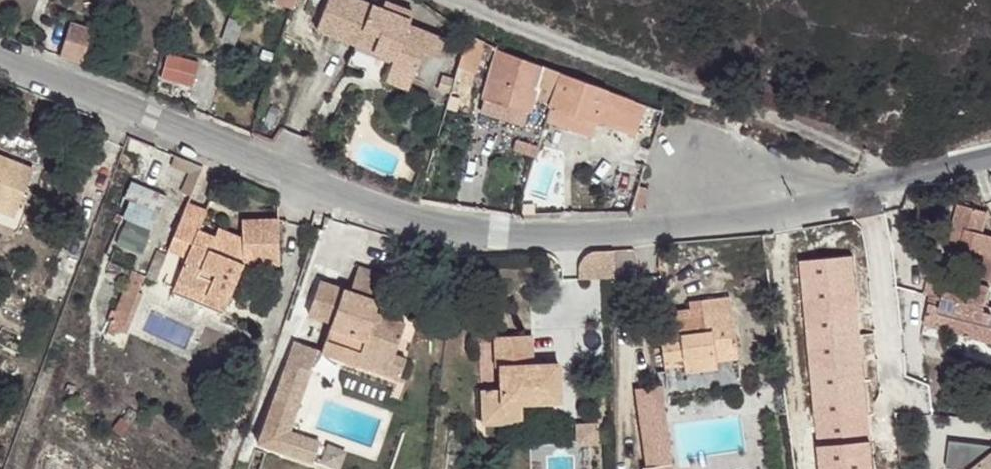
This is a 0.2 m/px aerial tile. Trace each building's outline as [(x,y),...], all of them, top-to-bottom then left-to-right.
[(340,0),(335,0),(333,11),(369,21),(370,17),(356,13),(358,4),(340,0)] [(358,4),(356,13),(370,17),(373,0),(340,0),(358,4)] [(93,26),(72,19),(62,48),(59,56),(81,65),(93,26)] [(470,35),(461,67),(474,71),(484,40),(470,35)] [(561,70),(498,46),(491,75),(484,96),(532,109),(536,95),(551,101),(561,70)] [(199,60),(169,49),(161,70),(191,81),(199,60)] [(561,70),(551,101),(551,104),(599,122),(625,132),(638,99),(561,70)] [(599,122),(551,104),(546,116),(595,134),(599,122)] [(660,121),(664,108),(656,105),(652,118),(660,121)] [(527,157),(534,159),(539,142),(528,138),(524,151),(528,152),(527,157)] [(37,168),(0,153),(0,211),(17,218),(37,168)] [(653,190),(643,187),(637,206),(647,208),(653,190)] [(194,238),(187,255),(179,278),(229,298),(246,254),(283,252),(282,210),(247,211),(245,232),(221,234),(203,226),(212,206),(189,198),(177,230),(194,238)] [(949,226),(962,229),(957,248),(977,253),(970,277),(990,283),(990,236),(979,232),(985,211),(956,203),(949,226)] [(962,229),(949,226),(945,244),(957,248),(962,229)] [(170,248),(187,255),(194,238),(177,230),(170,248)] [(643,267),(640,237),(614,240),(615,266),(615,268),(643,267)] [(615,266),(614,240),(594,240),(585,246),(578,256),(579,267),(615,266)] [(126,326),(150,271),(136,266),(112,321),(126,326)] [(401,364),(414,324),(381,312),(392,277),(362,266),(353,291),(325,282),(313,314),(337,323),(326,350),(363,365),(366,352),(401,364)] [(952,277),(949,287),(959,290),(962,279),(952,277)] [(962,279),(959,290),(949,287),(943,285),(939,298),(928,295),(922,320),(949,327),(948,330),(966,335),(990,342),(990,320),(978,316),(987,286),(962,279)] [(925,281),(922,294),(928,295),(939,298),(943,285),(925,281)] [(717,350),(739,346),(730,286),(690,293),(691,300),(657,305),(666,359),(685,356),(686,364),(718,359),(717,350)] [(525,390),(563,389),(562,354),(537,355),(529,355),(528,331),(496,333),(497,355),(506,355),(505,375),(505,390),(525,390)] [(528,331),(529,355),(537,355),(537,331),(528,331)] [(319,371),(326,350),(300,341),(294,361),(319,371)] [(298,430),(319,371),(294,361),(265,442),(318,460),(326,439),(298,430)] [(505,390),(505,375),(485,375),(485,410),(526,410),(525,390),(505,390)] [(663,381),(639,384),(639,397),(664,394),(663,381)] [(664,394),(639,397),(651,464),(675,459),(668,405),(666,405),(664,394)] [(600,412),(580,413),(579,433),(600,433),(600,412)] [(954,441),(952,467),(966,468),(990,468),(990,452),(984,444),(954,441)] [(675,459),(651,464),(647,464),(648,468),(676,468),(675,459)]
